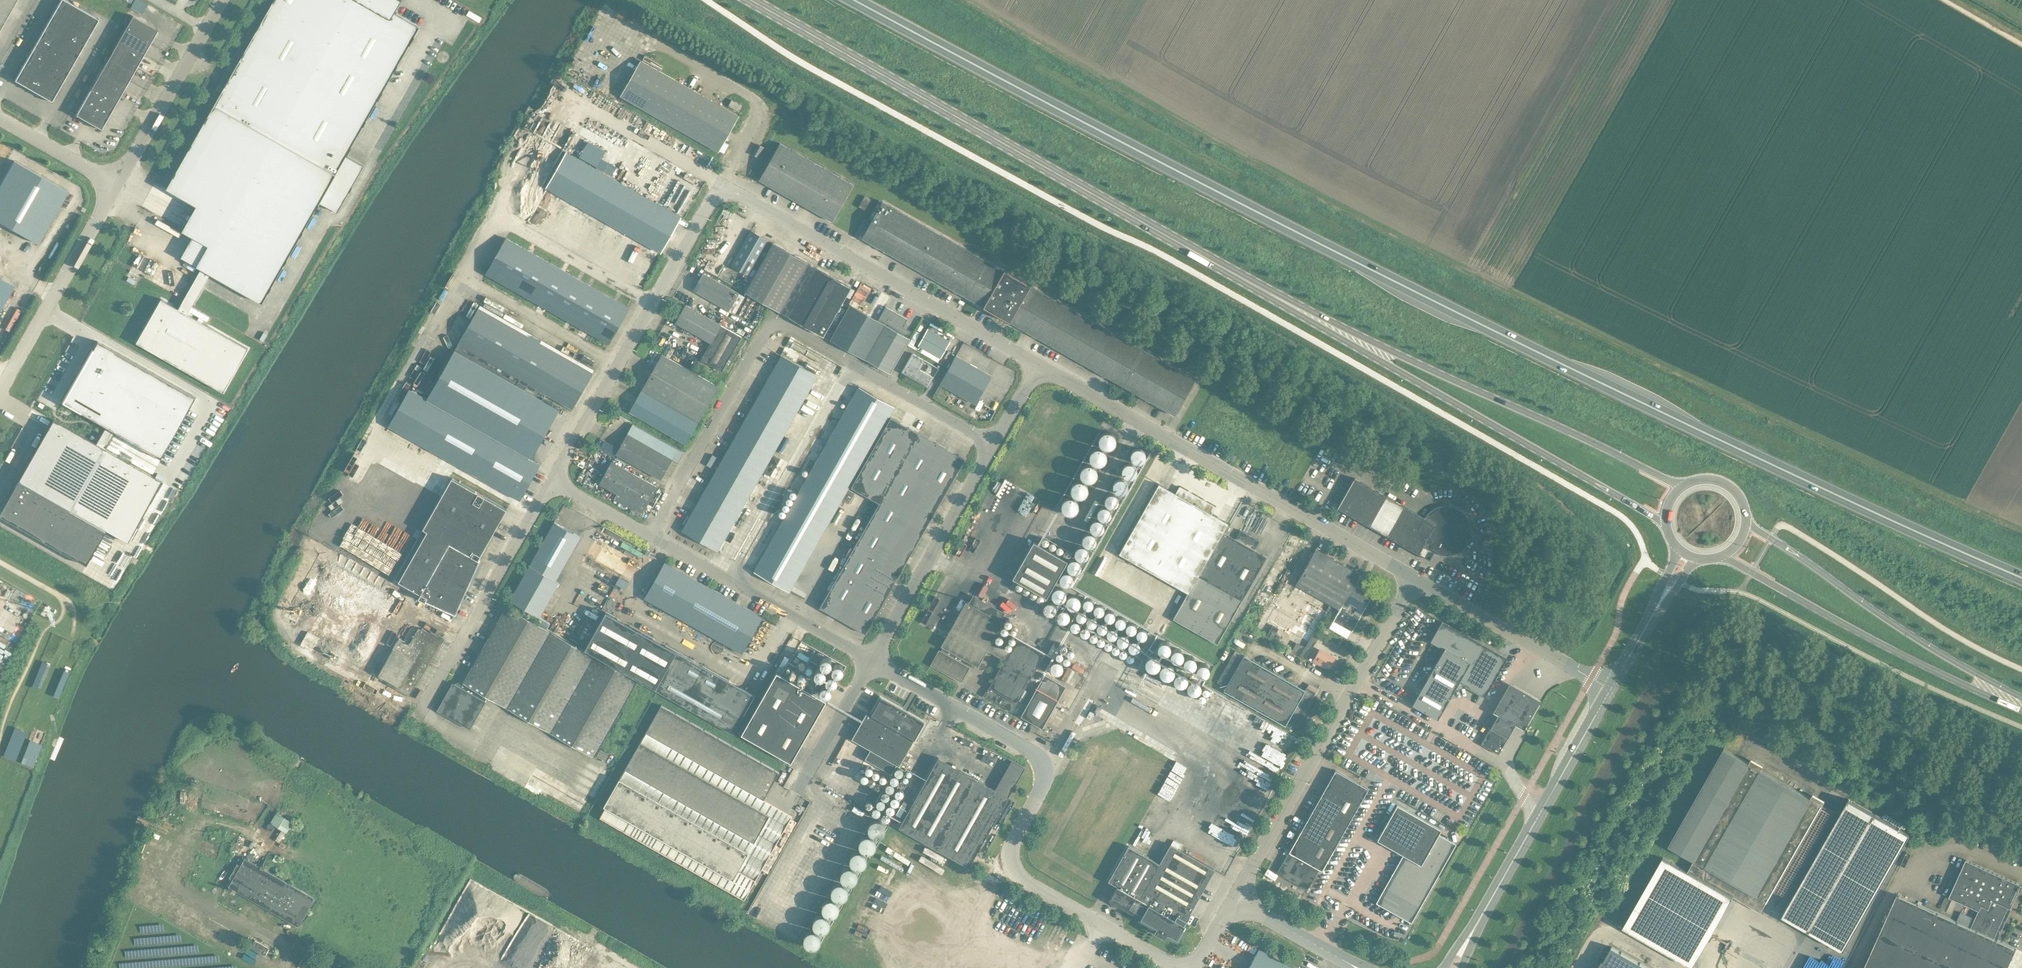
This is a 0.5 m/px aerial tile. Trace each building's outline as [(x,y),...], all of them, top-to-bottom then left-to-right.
[(17,0),(0,0),(0,29),(17,0)] [(14,79),(13,79),(14,80),(14,81),(15,80),(51,101),(50,101),(51,102),(51,101),(52,101),(52,100),(98,19),(99,19),(99,18),(98,17),(98,18),(66,0),(60,0),(14,79)] [(201,269),(210,274),(262,303),(320,202),(337,213),(364,166),(346,155),(420,27),(394,12),(401,0),(274,0),(166,189),(207,212),(193,237),(208,246),(196,266),(201,269)] [(157,29),(132,15),(90,89),(75,115),(76,115),(88,121),(100,128),(100,129),(115,104),(116,104),(115,103),(157,30),(158,30),(157,29)] [(738,116),(692,90),(641,61),(621,96),(718,151),(738,116)] [(742,106),(731,100),(728,106),(738,112),(742,106)] [(49,119),(55,122),(61,109),(55,106),(49,119)] [(525,142),(539,150),(545,138),(531,131),(525,142)] [(817,213),(824,217),(832,221),(853,185),(779,143),(759,180),(817,213)] [(546,188),(660,252),(673,230),(680,217),(566,152),(546,188)] [(0,184),(0,222),(37,244),(67,191),(14,160),(0,184)] [(858,205),(865,195),(858,190),(852,200),(858,205)] [(870,199),(864,196),(858,206),(864,210),(870,199)] [(882,201),(861,238),(1174,415),(1195,379),(882,201)] [(748,275),(768,240),(750,230),(731,265),(748,275)] [(534,251),(529,248),(527,250),(506,238),(486,274),(593,334),(608,343),(628,308),(626,306),(532,253),(534,251)] [(784,314),(812,265),(772,243),(745,292),(784,314)] [(851,287),(812,265),(784,314),(823,336),(851,287)] [(201,269),(178,309),(187,314),(210,274),(201,269)] [(703,273),(693,291),(734,314),(744,297),(703,273)] [(13,285),(0,278),(0,309),(13,285)] [(178,309),(161,299),(136,342),(223,392),(248,348),(187,314),(178,309)] [(495,304),(493,308),(516,322),(519,318),(495,304)] [(700,360),(721,372),(723,368),(741,337),(685,305),(675,323),(710,343),(700,360)] [(885,307),(877,320),(850,305),(830,339),(890,373),(910,339),(904,335),(906,331),(902,328),(907,319),(885,307)] [(511,501),(513,496),(520,500),(540,464),(513,449),(544,395),(571,410),(593,371),(578,362),(479,306),(426,399),(418,394),(422,388),(415,385),(412,391),(409,389),(388,426),(495,486),(492,490),(511,501)] [(949,341),(928,329),(918,345),(940,358),(949,341)] [(114,432),(161,459),(196,398),(96,341),(92,349),(91,349),(81,367),(76,376),(61,402),(79,413),(79,412),(105,427),(95,443),(104,449),(114,432)] [(919,369),(924,360),(912,353),(901,372),(928,387),(933,377),(919,369)] [(662,354),(642,390),(698,422),(718,386),(662,354)] [(594,361),(584,355),(581,360),(591,366),(594,361)] [(781,355),(722,460),(682,530),(717,550),(762,471),(770,476),(779,458),(772,454),(817,376),(781,355)] [(940,384),(975,404),(991,376),(956,356),(940,384)] [(858,387),(754,571),(789,591),(894,407),(858,387)] [(698,422),(642,390),(629,412),(685,443),(698,422)] [(865,634),(964,459),(889,416),(849,486),(878,503),(819,608),(865,634)] [(52,419),(17,480),(70,510),(104,449),(95,443),(52,419)] [(632,425),(616,454),(660,479),(671,459),(677,462),(682,453),(632,425)] [(1099,438),(1099,441),(1101,445),(1104,448),(1107,449),(1111,448),(1114,446),(1116,442),(1116,438),(1115,435),(1112,432),(1108,431),(1104,432),(1101,434),(1099,438)] [(1082,435),(1076,448),(1089,454),(1095,441),(1082,435)] [(1121,452),(1132,453),(1133,438),(1122,437),(1121,452)] [(1090,453),(1090,457),(1091,461),(1094,463),(1098,464),(1102,464),(1105,461),(1107,458),(1107,454),(1105,450),(1102,448),(1098,447),(1095,448),(1092,450),(1090,453)] [(104,449),(70,510),(105,530),(126,542),(161,481),(104,449)] [(1074,450),(1066,462),(1078,470),(1086,459),(1074,450)] [(1109,462),(1117,467),(1125,456),(1117,451),(1109,462)] [(656,487),(611,462),(599,483),(617,493),(614,499),(623,504),(626,498),(644,508),(656,487)] [(1081,470),(1080,474),(1082,477),(1085,480),(1089,481),(1092,480),(1096,478),(1097,474),(1097,470),(1096,467),(1093,465),(1089,464),(1085,464),(1082,467),(1081,470)] [(1100,476),(1106,482),(1116,473),(1109,466),(1100,476)] [(1059,483),(1072,486),(1074,471),(1061,469),(1059,483)] [(451,478),(394,579),(420,594),(418,598),(425,602),(426,600),(455,614),(469,583),(465,581),(475,559),(478,560),(506,509),(451,478)] [(1337,508),(1369,526),(1386,496),(1354,478),(1337,508)] [(105,530),(70,510),(17,480),(0,511),(0,517),(85,565),(105,530)] [(1071,487),(1071,491),(1072,494),(1075,497),(1079,498),(1083,497),(1086,495),(1088,491),(1088,487),(1086,484),(1083,481),(1080,481),(1076,481),(1073,483),(1071,487)] [(1093,490),(1099,496),(1106,488),(1100,482),(1093,490)] [(1052,484),(1048,498),(1062,502),(1066,489),(1052,484)] [(1179,486),(1175,493),(1158,484),(1118,554),(1188,593),(1223,532),(1228,523),(1211,513),(1215,507),(1179,486)] [(854,493),(848,490),(842,500),(846,503),(848,503),(854,493)] [(1062,503),(1062,506),(1063,510),(1066,513),(1070,514),(1074,513),(1077,511),(1079,507),(1079,503),(1077,500),(1074,497),(1071,496),(1067,497),(1064,499),(1062,503)] [(1095,509),(1099,499),(1090,496),(1086,506),(1095,509)] [(1452,506),(1445,505),(1439,506),(1433,509),(1427,513),(1424,518),(1386,496),(1369,526),(1429,560),(1433,552),(1438,554),(1442,555),(1446,555),(1452,555),(1458,552),(1464,548),(1467,543),(1470,537),(1471,530),(1470,524),(1467,518),(1463,513),(1458,509),(1452,506)] [(1048,505),(1040,515),(1053,525),(1061,515),(1048,505)] [(1084,508),(1078,519),(1086,523),(1092,512),(1084,508)] [(1070,530),(1076,536),(1085,527),(1078,521),(1070,530)] [(559,582),(555,580),(580,537),(554,522),(509,600),(539,617),(559,582)] [(1188,593),(1173,619),(1217,644),(1266,557),(1254,549),(1259,541),(1240,530),(1235,539),(1223,532),(1188,593)] [(1062,544),(1069,550),(1077,540),(1071,534),(1062,544)] [(1394,541),(1387,537),(1384,543),(1391,547),(1394,541)] [(1034,541),(1013,577),(1047,596),(1068,560),(1034,541)] [(1333,621),(1350,630),(1371,594),(1353,585),(1359,574),(1349,569),(1349,568),(1341,564),(1315,550),(1295,585),(1331,605),(1339,610),(1333,621)] [(636,564),(642,555),(637,551),(631,561),(636,564)] [(1136,592),(1081,562),(1076,571),(1121,596),(1120,599),(1129,604),(1136,592)] [(683,620),(690,624),(741,653),(761,617),(665,563),(645,598),(679,618),(683,620)] [(611,581),(617,585),(621,578),(614,574),(611,581)] [(1063,581),(1055,587),(1066,602),(1074,596),(1063,581)] [(969,603),(965,602),(940,646),(942,647),(940,651),(938,650),(930,665),(961,683),(969,667),(967,666),(969,662),(977,667),(986,650),(1004,660),(984,696),(1012,711),(1044,654),(1016,638),(1009,651),(992,641),(1002,622),(999,620),(1003,613),(973,596),(969,603)] [(1045,605),(1052,612),(1060,605),(1053,598),(1045,605)] [(588,652),(506,606),(470,669),(471,669),(463,683),(458,684),(457,686),(453,684),(438,710),(469,728),(486,699),(484,698),(485,696),(594,757),(637,680),(588,652)] [(585,648),(655,688),(676,652),(605,612),(585,648)] [(921,624),(927,628),(932,619),(926,615),(921,624)] [(1505,658),(1442,622),(1431,641),(1444,649),(1412,705),(1437,719),(1458,682),(1484,696),(1505,658)] [(1044,637),(1039,634),(1035,643),(1039,645),(1044,637)] [(1320,649),(1314,660),(1331,669),(1337,658),(1320,649)] [(754,696),(676,652),(655,688),(654,690),(733,734),(754,696)] [(1223,691),(1293,730),(1315,692),(1306,687),(1304,690),(1243,655),(1241,659),(1233,654),(1217,682),(1225,687),(1223,691)] [(847,666),(829,655),(811,688),(782,671),(747,732),(794,759),(847,666)] [(1064,665),(1071,668),(1074,661),(1067,658),(1064,665)] [(1155,666),(1152,672),(1160,676),(1163,670),(1155,666)] [(1054,673),(1070,682),(1074,674),(1069,671),(1068,673),(1057,667),(1054,673)] [(1042,728),(1065,686),(1044,674),(1020,716),(1042,728)] [(1501,722),(1495,731),(1491,729),(1490,727),(1490,729),(1489,728),(1480,744),(1498,755),(1518,723),(1526,728),(1542,701),(1514,684),(1498,710),(1501,722)] [(851,739),(852,740),(870,750),(865,758),(891,773),(896,764),(898,766),(920,728),(923,722),(880,697),(870,715),(866,712),(851,739)] [(763,800),(763,799),(779,772),(661,705),(645,733),(763,800)] [(26,732),(15,727),(3,755),(14,760),(26,732)] [(29,740),(21,762),(32,767),(41,744),(29,740)] [(1825,796),(1728,740),(1662,857),(1759,912),(1825,796)] [(624,770),(753,843),(769,815),(640,742),(624,770)] [(1213,756),(1221,757),(1222,751),(1206,749),(1205,757),(1213,758),(1213,756)] [(832,751),(826,754),(835,767),(840,763),(832,751)] [(968,867),(971,861),(1008,797),(983,783),(938,757),(898,827),(968,867)] [(1214,767),(1210,765),(1211,764),(1204,761),(1201,769),(1212,772),(1214,767)] [(818,767),(815,772),(821,777),(824,772),(818,767)] [(1368,789),(1335,770),(1288,852),(1284,860),(1277,873),(1286,878),(1290,877),(1292,879),(1293,878),(1299,882),(1300,886),(1307,889),(1318,869),(1321,871),(1368,789)] [(828,783),(834,780),(831,774),(825,777),(828,783)] [(723,838),(619,779),(603,806),(605,807),(733,880),(738,870),(748,852),(723,838)] [(839,790),(845,786),(840,780),(835,785),(839,790)] [(1909,834),(1848,799),(1782,915),(1843,950),(1909,834)] [(1411,923),(1455,844),(1438,834),(1440,830),(1397,805),(1377,840),(1403,855),(1376,903),(1411,923)] [(867,808),(856,807),(855,819),(867,819),(867,808)] [(868,827),(868,830),(870,834),(873,836),(876,837),(880,837),(883,834),(885,831),(885,827),(884,824),(881,821),(877,820),(873,821),(870,823),(868,827)] [(837,841),(843,855),(855,850),(849,836),(837,841)] [(859,842),(859,846),(860,850),(863,852),(867,853),(871,852),(874,850),(876,846),(876,843),(874,839),(871,837),(867,836),(864,837),(861,839),(859,842)] [(1108,900),(1150,924),(1149,927),(1163,935),(1164,932),(1176,939),(1184,925),(1183,924),(1214,869),(1170,844),(1159,863),(1127,846),(1107,881),(1116,886),(1108,900)] [(832,872),(846,864),(838,851),(825,859),(832,872)] [(850,858),(850,862),(851,866),(854,868),(858,869),(862,868),(865,866),(867,862),(867,859),(865,855),(862,853),(859,852),(855,853),(852,855),(850,858)] [(298,926),(315,898),(244,858),(240,865),(232,879),(228,887),(232,889),(231,890),(235,892),(236,891),(298,926)] [(1897,894),(1863,967),(2007,967),(2016,948),(2008,945),(1997,940),(2011,908),(2010,908),(2021,885),(1965,860),(1949,897),(1978,910),(1970,928),(1940,914),(1897,894)] [(840,874),(840,878),(842,881),(845,884),(848,885),(852,884),(855,882),(857,878),(857,875),(856,871),(853,869),(849,868),(845,868),(842,871),(840,874)] [(832,890),(831,894),(833,897),(836,900),(840,901),(843,900),(847,898),(848,894),(848,890),(847,887),(844,885),(840,884),(836,884),(833,887),(832,890)] [(809,887),(812,901),(825,898),(822,885),(809,887)] [(799,912),(813,917),(817,905),(803,900),(799,912)] [(822,906),(822,910),(823,914),(826,916),(830,917),(834,916),(837,914),(839,911),(839,907),(837,903),(834,901),(830,900),(827,901),(824,903),(822,906)] [(809,924),(795,914),(787,926),(800,936),(809,924)] [(813,922),(813,926),(814,929),(817,932),(821,933),(825,932),(828,930),(830,926),(830,922),(828,919),(825,916),(822,915),(818,916),(815,918),(813,922)] [(558,948),(557,946),(562,944),(563,941),(557,925),(551,928),(547,936),(545,937),(541,947),(536,949),(538,956),(533,958),(532,960),(535,967),(547,967),(549,965),(551,964),(558,948)] [(804,937),(803,941),(805,945),(808,947),(812,948),(816,948),(819,945),(820,942),(820,938),(819,934),(816,932),(812,931),(808,932),(805,934),(804,937)] [(1611,947),(1599,967),(1649,967),(1611,947)] [(1248,967),(1292,967),(1259,949),(1248,967)]
